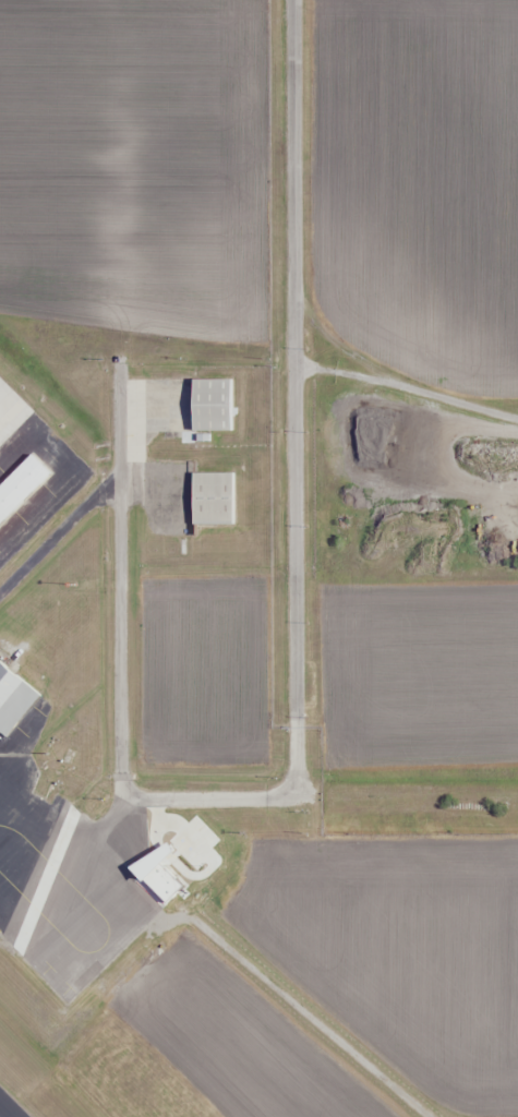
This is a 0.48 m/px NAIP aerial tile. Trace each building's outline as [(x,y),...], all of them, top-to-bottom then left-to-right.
[(183,424),(181,373),(224,372),(225,423),(183,424)] [(39,471),(0,510),(0,473),(21,453),(39,471)] [(224,518),(184,518),(183,468),(222,468),(224,518)] [(31,689),(0,726),(0,663),(31,689)] [(56,775),(39,768),(28,795),(46,802),(56,775)]
